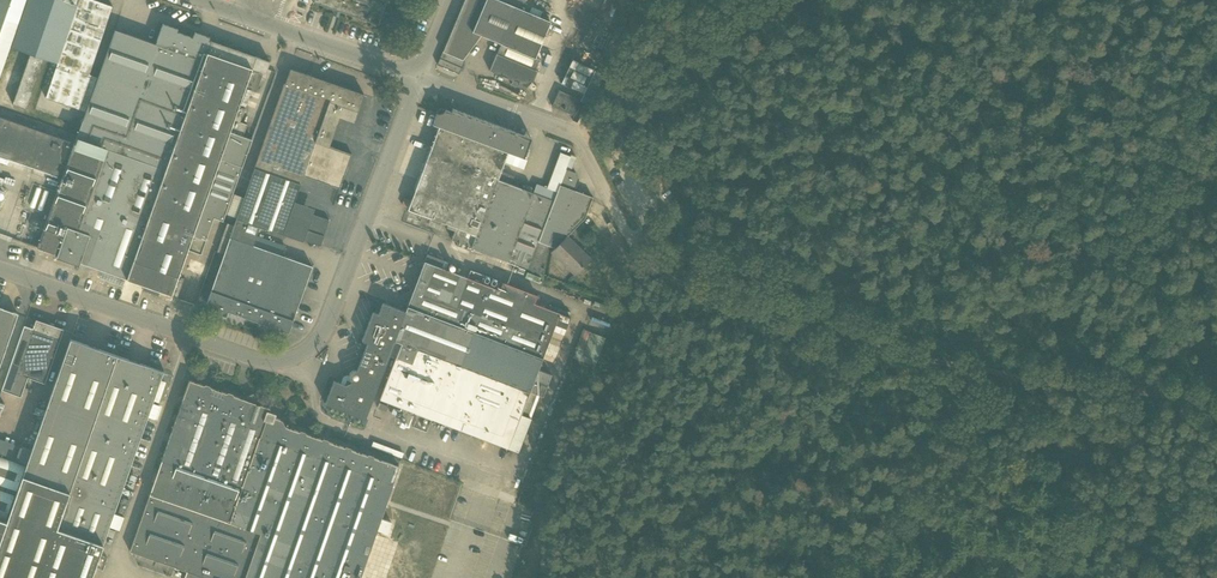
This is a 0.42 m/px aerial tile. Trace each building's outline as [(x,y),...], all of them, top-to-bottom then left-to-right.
[(11,0),(0,0),(0,32),(11,0)] [(12,47),(30,54),(43,58),(58,63),(58,64),(88,74),(112,7),(94,0),(28,0),(12,47)] [(379,25),(388,0),(314,0),(313,2),(379,25)] [(437,65),(459,74),(465,61),(463,60),(481,35),(473,31),(486,0),(465,0),(437,65)] [(500,43),(501,43),(489,70),(512,80),(511,84),(525,90),(529,81),(533,82),(538,70),(535,69),(539,59),(540,60),(540,59),(536,57),(551,22),(539,17),(529,12),(500,0),(486,0),(473,31),(481,35),(500,43)] [(542,11),(531,7),(529,12),(539,17),(542,11)] [(81,125),(76,137),(74,142),(66,165),(39,241),(37,247),(57,254),(56,258),(79,266),(80,263),(110,273),(144,285),(143,290),(158,295),(160,291),(171,295),(177,297),(182,286),(188,288),(199,259),(185,254),(187,248),(202,253),(210,231),(215,218),(223,221),(239,178),(252,140),(243,136),(247,123),(240,121),(245,107),(239,105),(246,85),(257,89),(263,73),(265,73),(267,68),(270,62),(209,40),(210,38),(210,37),(209,37),(205,35),(204,35),(200,34),(200,33),(196,32),(195,32),(195,33),(194,35),(193,38),(177,32),(178,29),(163,24),(156,44),(115,29),(97,77),(85,111),(81,123),(80,125),(81,125)] [(43,58),(30,54),(13,104),(26,108),(43,58)] [(584,93),(595,70),(573,60),(562,83),(584,93)] [(46,97),(85,111),(97,77),(88,74),(58,64),(46,97)] [(348,166),(352,154),(354,149),(331,141),(339,117),(354,122),(364,94),(291,68),(285,83),(266,137),(348,166)] [(559,90),(552,105),(573,115),(580,100),(559,90)] [(446,108),(445,108),(445,109),(444,110),(444,111),(443,112),(442,112),(440,113),(439,113),(437,113),(436,112),(435,113),(437,114),(432,125),(433,125),(433,124),(439,127),(433,142),(502,168),(515,173),(521,157),(524,158),(524,157),(526,158),(529,151),(527,150),(531,138),(452,109),(451,112),(446,109),(446,108)] [(5,158),(57,176),(62,163),(66,165),(74,142),(0,116),(0,156),(5,158)] [(238,218),(260,226),(303,241),(304,240),(318,245),(323,231),(308,226),(311,219),(291,212),(304,174),(318,179),(318,181),(340,188),(340,187),(348,166),(266,137),(238,218)] [(421,176),(546,222),(554,201),(557,193),(537,186),(534,193),(510,184),(515,173),(502,168),(433,142),(421,176)] [(528,269),(542,275),(545,269),(540,267),(548,245),(556,248),(552,252),(575,273),(590,259),(568,236),(585,218),(592,200),(593,197),(575,190),(579,179),(576,173),(566,169),(558,190),(557,193),(554,201),(546,222),(528,269)] [(471,248),(528,269),(546,222),(421,176),(408,210),(476,235),(471,248)] [(260,226),(238,218),(235,226),(227,223),(217,252),(224,254),(207,303),(217,307),(215,312),(226,316),(228,311),(253,320),(288,332),(293,321),(312,266),(282,255),(285,246),(257,236),(260,226)] [(325,404),(334,407),(365,419),(389,356),(396,358),(380,399),(508,448),(519,452),(532,418),(521,414),(529,392),(543,397),(547,386),(551,374),(538,369),(542,358),(552,362),(570,317),(560,313),(534,303),(537,295),(503,282),(500,290),(481,283),(484,275),(471,270),(468,278),(441,268),(444,260),(427,254),(424,261),(405,312),(383,303),(378,315),(373,312),(362,341),(367,343),(361,359),(357,370),(356,370),(355,370),(354,370),(353,371),(351,371),(351,372),(350,372),(350,373),(349,374),(349,375),(347,374),(343,376),(342,378),(340,383),(334,381),(325,404)] [(18,314),(0,307),(0,365),(18,314)] [(17,373),(42,382),(63,329),(36,320),(17,373)] [(572,358),(573,358),(596,366),(606,338),(583,329),(572,358)] [(104,351),(70,339),(26,465),(25,465),(16,491),(17,491),(7,521),(5,520),(0,518),(0,577),(92,577),(100,553),(103,545),(117,508),(164,372),(104,351)] [(381,519),(393,484),(399,466),(351,450),(350,448),(346,446),(344,447),(329,442),(328,440),(323,438),(321,439),(306,434),(305,432),(301,430),(298,431),(285,427),(282,420),(280,420),(280,419),(275,418),(276,414),(269,411),(270,408),(256,404),(257,401),(253,393),(242,399),(234,396),(232,394),(228,392),(226,393),(211,388),(210,386),(205,384),(203,385),(189,380),(130,551),(187,571),(185,577),(360,577),(377,531),(387,534),(391,522),(381,519)] [(0,456),(0,485),(16,491),(25,465),(0,456)] [(5,520),(14,495),(0,490),(0,518),(5,520)]
